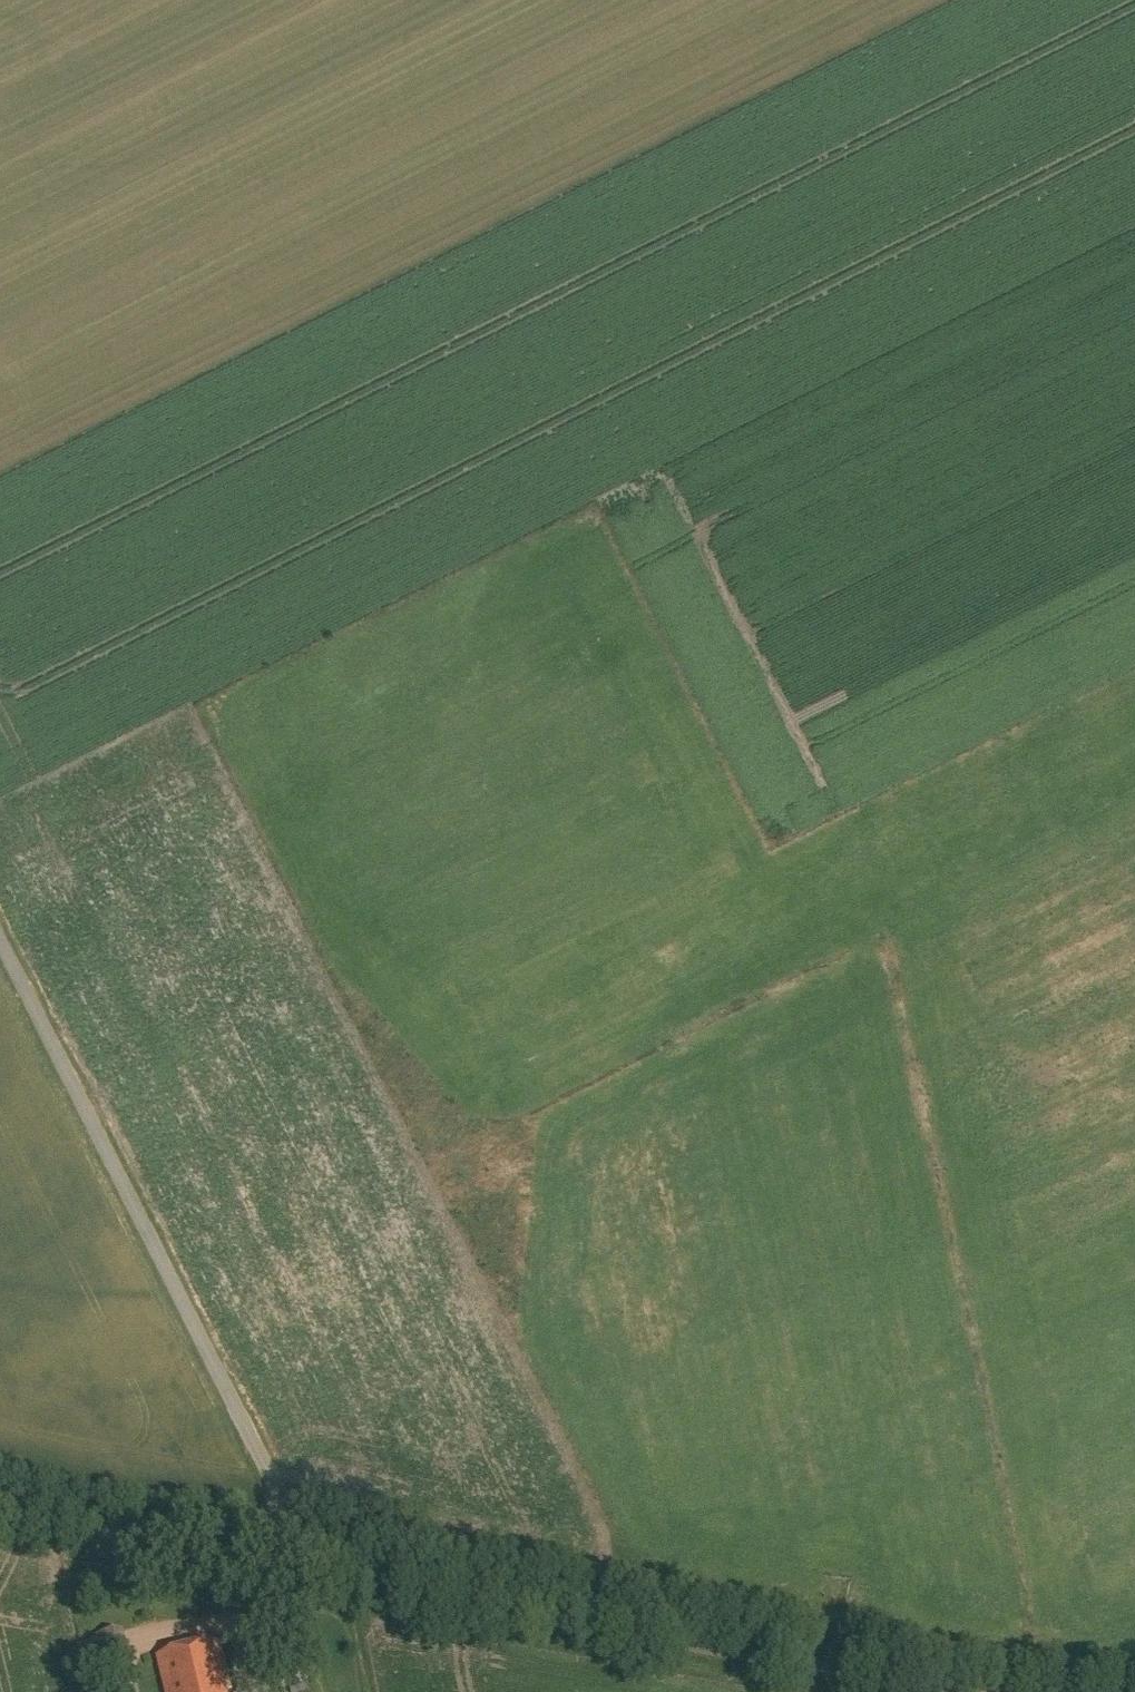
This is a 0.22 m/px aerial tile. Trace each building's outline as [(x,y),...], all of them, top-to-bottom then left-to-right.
[(218,1642),(154,1657),(162,1691),(227,1691),(230,1691),(218,1642)]
